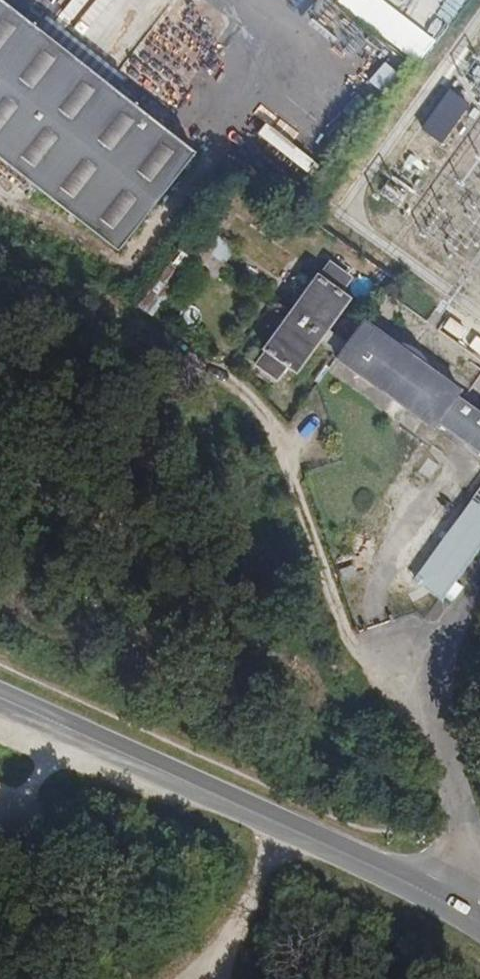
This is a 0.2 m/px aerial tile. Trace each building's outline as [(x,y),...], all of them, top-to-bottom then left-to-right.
[(113,254),(192,154),(0,3),(0,165),(113,254)] [(467,105),(450,93),(423,130),(440,143),(467,105)] [(201,249),(211,235),(198,225),(179,253),(192,262),(201,249)] [(224,265),(201,249),(192,262),(214,278),(224,265)] [(462,401),(456,397),(461,390),(425,364),(425,361),(419,354),(408,347),(401,344),(400,346),(364,321),(348,344),(328,330),(350,298),(341,292),(351,279),(329,264),(321,277),(317,275),(264,349),(267,350),(257,365),(277,380),(287,365),(296,373),(318,341),(339,356),(337,358),(434,428),(439,423),(479,452),(479,414),(462,401)] [(174,293),(186,276),(170,265),(140,308),(151,315),(169,290),(174,293)] [(479,543),(479,490),(417,579),(442,597),(479,543)]
